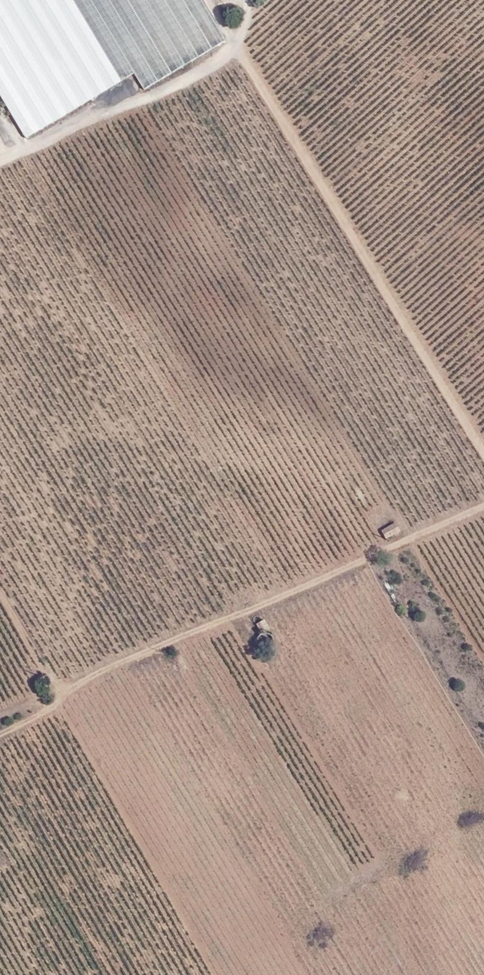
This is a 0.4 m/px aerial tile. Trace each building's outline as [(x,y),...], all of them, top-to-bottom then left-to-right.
[(91,100),(94,98),(135,73),(145,90),(227,41),(202,0),(0,0),(0,94),(27,139),(91,100)] [(387,539),(400,531),(396,523),(382,531),(387,539)] [(269,629),(264,620),(262,621),(257,624),(262,633),(269,629)]
